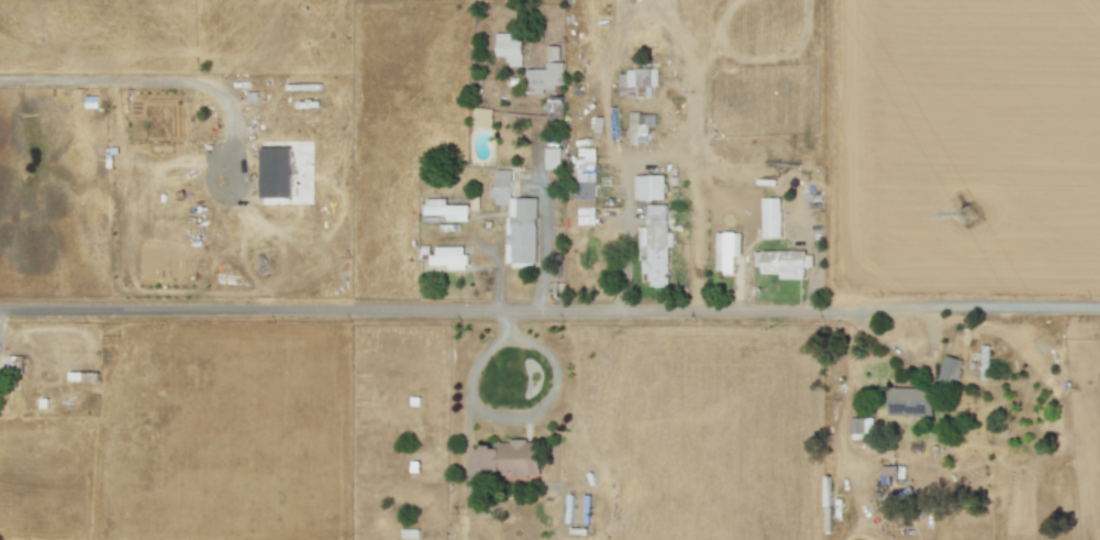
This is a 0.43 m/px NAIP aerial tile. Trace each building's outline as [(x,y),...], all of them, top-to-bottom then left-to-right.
[(496,55),(507,55),(507,66),(521,66),(522,33),(496,32),(496,55)] [(526,69),(526,93),(544,93),(544,86),(564,86),(564,61),(559,61),(559,45),(547,45),(547,69),(526,69)] [(652,97),(652,85),(658,85),(658,69),(619,70),(620,97),(652,97)] [(564,97),(547,96),(546,118),(563,119),(564,97)] [(648,125),(655,125),(655,113),(629,112),(629,142),(648,143),(648,125)] [(292,147),(262,147),(261,197),(291,198),(292,147)] [(546,148),(546,169),(562,168),(561,147),(546,148)] [(597,147),(576,147),(575,207),(596,207),(597,147)] [(536,263),(537,198),(511,198),(511,169),(496,169),(496,186),(492,186),(492,204),(507,204),(507,263),(536,263)] [(664,175),(635,175),(635,200),(664,199),(664,175)] [(447,198),(425,198),(425,214),(447,215),(447,220),(468,221),(468,205),(447,205),(447,198)] [(762,237),(781,236),(780,198),(761,198),(762,237)] [(667,204),(647,204),(648,227),(639,227),(641,274),(651,274),(651,287),(669,286),(667,204)] [(741,232),(717,232),(716,272),(734,272),(734,256),(741,256),(741,232)] [(466,246),(436,246),(436,255),(430,255),(430,265),(449,264),(449,270),(466,269),(466,246)] [(761,251),(761,273),(779,273),(779,279),(804,279),(804,267),(813,267),(813,251),(761,251)] [(937,381),(955,386),(963,360),(945,355),(937,381)] [(933,388),(889,387),(889,414),(932,415),(933,388)] [(873,417),(850,418),(851,437),(873,436),(873,417)] [(541,476),(539,441),(475,444),(476,473),(502,472),(502,478),(541,476)]
